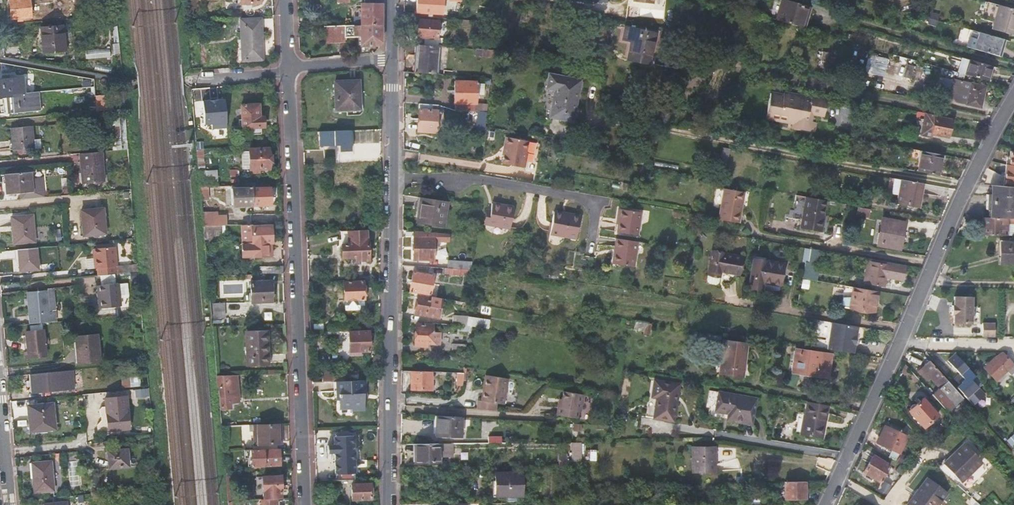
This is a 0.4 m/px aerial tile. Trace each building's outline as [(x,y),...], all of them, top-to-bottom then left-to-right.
[(11,19),(31,17),(29,0),(10,0),(11,19)] [(365,3),(361,3),(361,25),(381,24),(381,3),(378,3),(378,0),(365,0),(365,3)] [(415,12),(443,14),(444,0),(416,0),(415,12)] [(800,26),(804,15),(808,16),(810,7),(785,0),(782,0),(776,19),(800,26)] [(998,4),(992,29),(1013,36),(1013,34),(1013,9),(998,4)] [(418,18),(416,36),(421,37),(436,39),(439,20),(418,18)] [(260,19),(241,19),(242,60),(262,60),(262,27),(260,26),(260,19)] [(323,26),(324,40),(345,40),(345,37),(361,37),(361,45),(379,45),(380,44),(381,24),(361,25),(323,26)] [(65,50),(63,26),(40,28),(43,53),(65,50)] [(624,26),(622,39),(630,41),(627,59),(649,63),(655,33),(624,26)] [(1001,55),(1005,39),(971,30),(967,46),(1001,55)] [(436,39),(421,37),(420,44),(444,45),(444,39),(437,38),(436,39)] [(435,74),(438,45),(420,44),(416,44),(413,72),(435,74)] [(495,50),(476,48),(476,55),(494,56),(495,50)] [(822,51),(820,67),(833,69),(835,53),(822,51)] [(988,81),(993,66),(962,57),(958,72),(988,81)] [(867,58),(864,71),(871,73),(874,60),(867,58)] [(907,63),(903,76),(911,78),(914,66),(907,63)] [(549,73),(546,88),(555,90),(549,116),(572,121),(580,80),(549,73)] [(25,94),(22,77),(0,79),(0,98),(11,97),(16,96),(16,95),(23,94),(25,94)] [(980,107),(985,86),(960,81),(954,79),(950,95),(957,96),(956,101),(980,107)] [(359,91),(358,80),(334,81),(335,110),(358,109),(358,91),(359,91)] [(477,81),(454,80),(453,103),(455,103),(455,110),(476,111),(476,102),(476,97),(479,97),(479,93),(484,94),(484,87),(476,87),(477,82),(477,81)] [(808,120),(814,122),(816,113),(822,114),(824,99),(814,98),(781,91),(780,94),(767,91),(763,116),(793,121),(792,126),(807,129),(808,120)] [(16,96),(11,97),(13,113),(41,110),(39,94),(23,96),(23,94),(16,95),(16,96)] [(95,95),(96,112),(113,110),(111,95),(95,95)] [(240,104),(241,120),(238,120),(238,128),(264,127),(263,116),(260,116),(259,103),(240,104)] [(438,108),(418,106),(417,131),(436,132),(438,108)] [(484,126),(487,111),(483,111),(478,111),(476,125),(484,126)] [(936,116),(936,115),(925,113),(924,119),(922,118),(921,121),(916,120),(913,133),(932,137),(932,134),(948,137),(951,120),(936,116)] [(114,150),(123,149),(121,119),(114,120),(116,140),(114,141),(114,146),(114,150)] [(33,141),(32,126),(10,127),(12,151),(21,150),(22,153),(26,153),(26,150),(41,148),(40,140),(33,141)] [(527,140),(505,136),(504,144),(505,147),(506,147),(505,153),(503,153),(502,160),(525,165),(527,152),(525,152),(527,140)] [(725,171),(730,148),(722,146),(718,168),(717,170),(725,171)] [(269,169),(268,148),(248,149),(249,170),(269,169)] [(919,163),(921,151),(913,149),(911,161),(919,163)] [(102,151),(80,153),(82,183),(104,182),(102,151)] [(939,175),(942,155),(921,151),(919,163),(917,171),(939,175)] [(1004,157),(1001,178),(1013,180),(1013,158),(1004,157)] [(199,180),(200,186),(217,185),(216,170),(198,171),(199,180)] [(31,172),(4,173),(6,194),(21,193),(22,198),(44,197),(43,178),(31,179),(31,172)] [(921,183),(893,178),(891,192),(898,194),(897,203),(917,207),(921,183)] [(990,185),(990,194),(986,194),(985,209),(989,209),(989,217),(1013,218),(1013,186),(990,185)] [(200,188),(201,200),(208,199),(207,187),(200,188)] [(270,204),(269,187),(250,188),(251,205),(270,204)] [(250,188),(231,189),(232,206),(251,205),(250,188)] [(724,188),(718,219),(739,223),(744,192),(724,188)] [(826,200),(805,196),(799,228),(820,231),(826,200)] [(448,201),(428,198),(425,213),(418,212),(417,223),(444,226),(448,201)] [(489,215),(485,215),(483,223),(510,228),(514,207),(492,202),(490,210),(489,215)] [(870,208),(857,206),(856,215),(869,217),(870,208)] [(103,208),(81,210),(83,236),(106,233),(103,208)] [(641,212),(621,209),(618,224),(617,232),(637,235),(641,212)] [(554,210),(551,224),(550,233),(576,238),(580,215),(554,210)] [(10,217),(13,244),(35,242),(32,215),(10,217)] [(234,216),(221,216),(221,225),(235,225),(234,216)] [(989,217),(981,217),(982,226),(982,234),(1013,235),(1013,218),(989,217)] [(882,219),(877,244),(899,248),(904,223),(882,219)] [(245,224),(240,224),(242,257),(267,255),(266,243),(270,243),(272,243),(271,225),(252,226),(252,224),(251,224),(245,224)] [(203,226),(204,237),(222,236),(221,225),(203,226)] [(366,230),(341,231),(342,258),(355,258),(355,261),(369,260),(368,239),(366,239),(366,230)] [(434,232),(414,230),(413,259),(434,260),(434,232)] [(637,241),(616,238),(612,263),(633,266),(637,241)] [(1001,263),(1013,263),(1013,242),(1001,242),(1001,263)] [(99,276),(117,274),(116,267),(117,267),(116,247),(96,249),(97,258),(94,258),(87,258),(87,269),(98,268),(99,276)] [(37,248),(17,249),(19,272),(39,270),(37,254),(37,248)] [(815,264),(817,250),(809,248),(807,262),(815,264)] [(742,257),(711,251),(706,279),(709,282),(714,284),(718,281),(720,271),(739,275),(742,257)] [(783,263),(753,257),(748,287),(778,293),(779,285),(780,285),(783,263)] [(448,268),(471,269),(472,261),(448,258),(448,268)] [(816,280),(819,264),(815,264),(807,262),(805,262),(802,278),(813,279),(816,280)] [(904,265),(885,262),(884,265),(870,262),(866,283),(881,286),(883,274),(902,278),(904,265)] [(431,274),(434,275),(444,276),(444,274),(471,276),(471,269),(448,268),(431,267),(431,274)] [(430,296),(434,275),(431,274),(413,271),(409,292),(417,294),(430,296)] [(251,282),(252,302),(271,302),(270,281),(251,282)] [(343,283),(344,301),(344,306),(359,305),(363,305),(363,300),(363,282),(343,283)] [(121,306),(119,283),(99,285),(100,297),(98,297),(99,308),(121,306)] [(878,290),(854,286),(852,296),(846,295),(843,298),(843,302),(845,306),(874,311),(878,290)] [(34,324),(59,321),(58,312),(49,313),(48,310),(57,310),(55,288),(45,289),(46,291),(28,292),(28,294),(29,303),(27,303),(28,315),(33,315),(34,324)] [(439,318),(443,298),(434,297),(430,296),(417,294),(413,314),(439,318)] [(973,324),(974,295),(954,294),(953,323),(973,324)] [(210,304),(211,318),(225,318),(225,303),(210,304)] [(452,324),(467,325),(467,315),(453,315),(452,324)] [(470,325),(489,329),(490,319),(471,316),(470,325)] [(652,323),(634,320),(633,330),(643,332),(643,333),(649,334),(652,323)] [(433,323),(416,322),(415,346),(427,347),(427,344),(440,344),(441,333),(432,332),(433,323)] [(854,337),(856,326),(830,322),(826,348),(852,353),(854,341),(854,337)] [(268,365),(267,330),(245,331),(246,366),(268,365)] [(25,333),(26,344),(27,352),(23,353),(24,359),(45,357),(43,331),(25,333)] [(369,352),(368,331),(348,331),(348,355),(360,355),(360,352),(369,352)] [(78,363),(100,361),(98,334),(75,336),(78,363)] [(723,340),(719,374),(742,376),(747,343),(723,340)] [(452,343),(452,351),(466,352),(467,343),(452,343)] [(798,350),(796,370),(827,375),(829,356),(798,350)] [(957,355),(955,353),(949,358),(965,376),(962,379),(957,373),(949,380),(973,406),(979,400),(967,387),(972,382),(984,396),(989,391),(957,355)] [(1012,366),(1013,368),(1013,361),(1010,361),(1003,354),(999,354),(984,367),(995,380),(1012,366)] [(938,387),(932,393),(947,411),(963,398),(935,367),(928,359),(920,367),(924,371),(921,374),(927,380),(929,377),(938,387)] [(73,370),(30,374),(32,390),(48,389),(48,391),(74,389),(73,370)] [(432,371),(411,371),(410,389),(432,390),(432,371)] [(336,381),(345,381),(344,373),(331,374),(331,372),(322,372),(322,382),(333,381),(336,381)] [(218,387),(220,409),(231,409),(230,404),(239,403),(237,374),(217,375),(218,387)] [(509,378),(487,375),(482,400),(479,400),(478,408),(496,409),(498,403),(504,404),(509,378)] [(121,377),(122,388),(131,387),(130,376),(121,377)] [(654,379),(651,397),(656,398),(653,418),(673,421),(679,384),(654,379)] [(361,394),(363,394),(362,380),(345,381),(336,381),(337,396),(339,396),(339,408),(350,407),(350,410),(361,410),(361,399),(361,394)] [(564,391),(563,398),(561,398),(558,414),(576,417),(578,410),(581,411),(584,394),(564,391)] [(718,391),(715,411),(728,413),(727,420),(751,424),(755,398),(718,391)] [(945,413),(947,411),(932,393),(930,395),(945,413)] [(126,397),(104,399),(105,407),(101,408),(99,410),(100,417),(101,417),(101,421),(97,426),(97,432),(108,431),(129,429),(126,397)] [(938,414),(922,398),(908,410),(923,427),(938,414)] [(828,405),(807,401),(800,434),(820,438),(824,418),(825,418),(828,405)] [(53,402),(27,405),(28,418),(30,418),(31,431),(55,429),(53,402)] [(463,417),(436,415),(435,436),(462,436),(463,417)] [(276,423),(248,424),(249,431),(251,431),(255,431),(256,445),(277,445),(276,423)] [(907,435),(884,425),(877,443),(899,453),(907,435)] [(354,436),(333,437),(334,461),(355,460),(354,436)] [(982,462),(965,442),(943,463),(960,482),(982,462)] [(451,443),(416,443),(416,462),(438,462),(438,452),(451,452),(451,443)] [(710,470),(710,446),(687,446),(688,470),(710,470)] [(106,451),(108,468),(129,466),(127,448),(106,451)] [(587,448),(586,459),(595,460),(596,450),(587,448)] [(265,449),(243,450),(243,457),(247,457),(247,455),(250,455),(251,466),(281,465),(280,449),(265,449)] [(863,471),(879,481),(889,465),(873,455),(863,471)] [(32,494),(55,492),(52,460),(30,462),(32,494)] [(97,468),(89,469),(90,483),(91,495),(99,494),(97,468)] [(523,497),(523,471),(495,471),(495,497),(523,497)] [(547,493),(548,473),(541,472),(540,492),(547,493)] [(276,499),(281,498),(281,491),(282,491),(282,476),(257,476),(258,489),(262,489),(261,499),(276,499)] [(926,478),(907,503),(909,504),(938,504),(946,494),(926,478)] [(351,480),(351,485),(351,500),(371,499),(370,483),(362,483),(362,480),(351,480)] [(805,481),(784,481),(784,499),(805,499),(805,481)]
